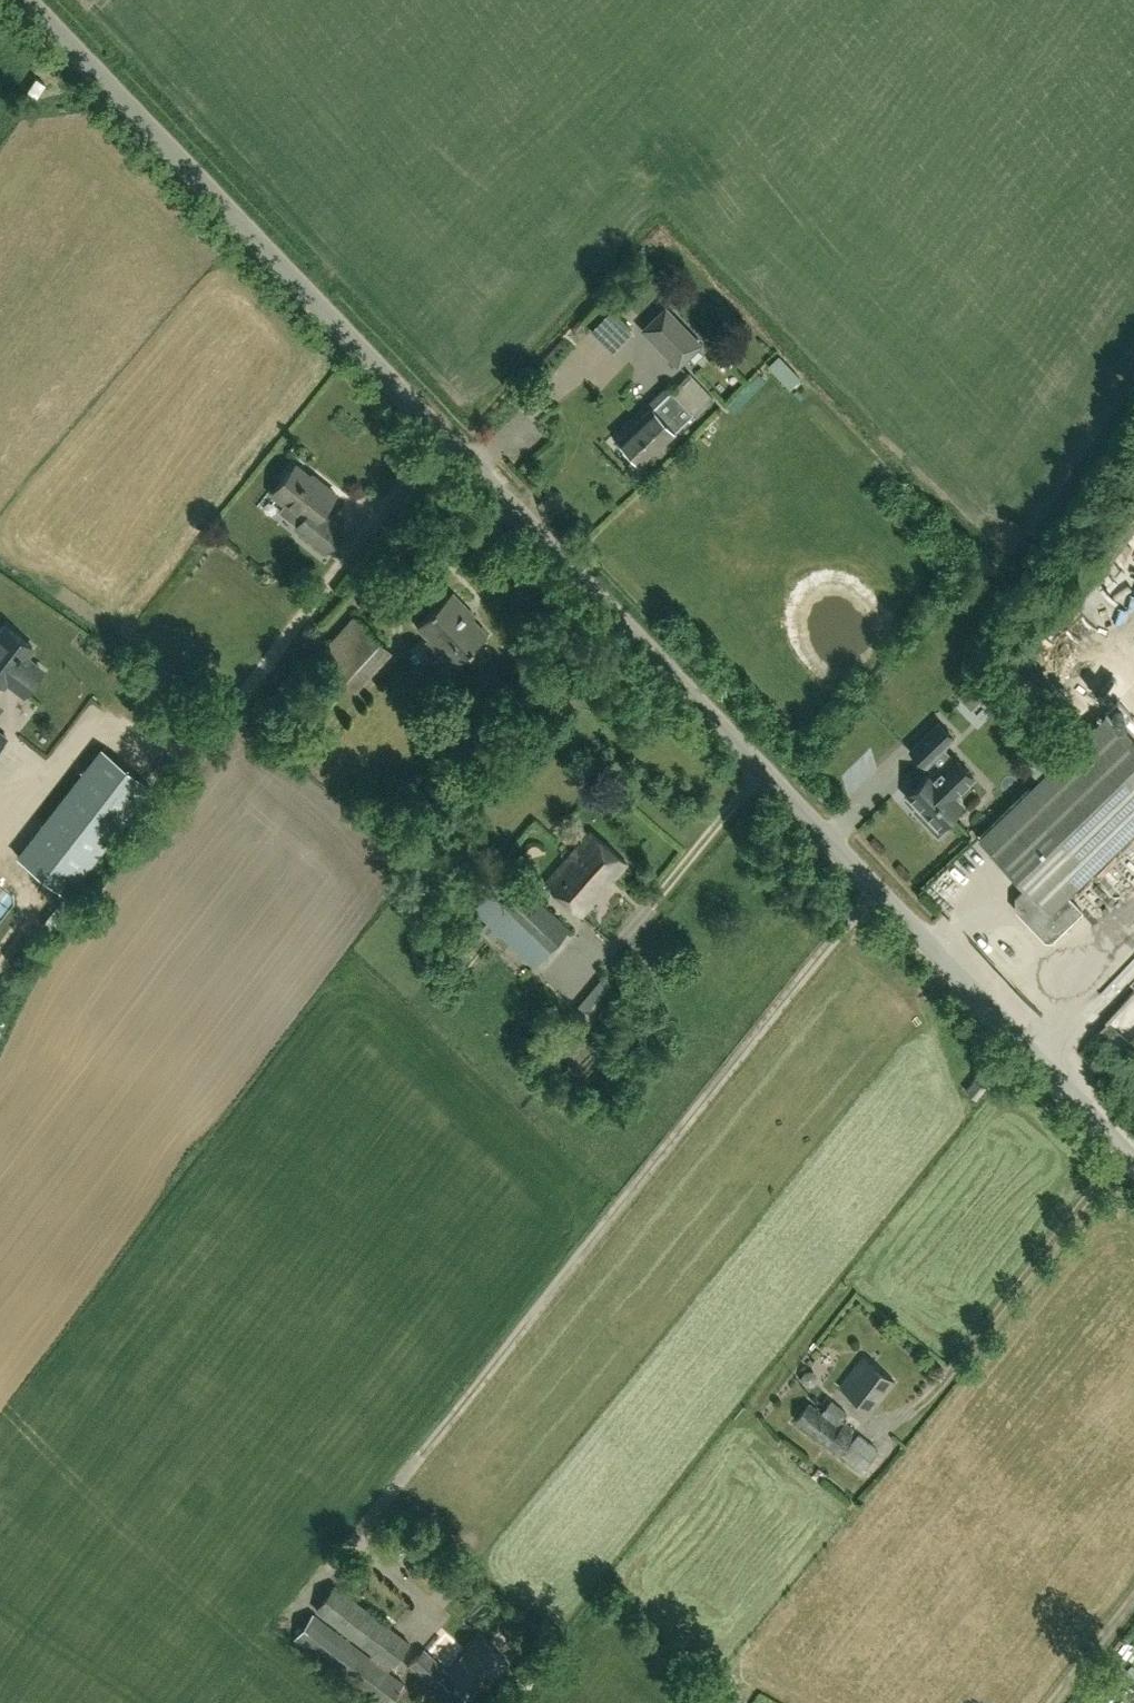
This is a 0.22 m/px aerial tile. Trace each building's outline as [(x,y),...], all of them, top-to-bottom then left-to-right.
[(36,78),(27,91),(36,97),(45,84),(36,78)] [(644,329),(678,364),(699,344),(665,308),(644,329)] [(610,319),(597,333),(612,347),(626,333),(610,319)] [(670,389),(618,440),(641,464),(693,414),(670,389)] [(272,492),(303,517),(295,526),(326,551),(345,528),(323,511),(336,494),(320,481),(318,483),(295,464),(272,492)] [(452,667),(487,634),(449,595),(418,625),(429,636),(426,639),(452,667)] [(1083,607),(1074,623),(1093,634),(1103,618),(1083,607)] [(355,691),(392,651),(353,615),(316,656),(355,691)] [(0,634),(0,683),(3,685),(7,680),(25,694),(42,671),(25,657),(33,647),(6,626),(0,634)] [(978,837),(1028,888),(1018,897),(1018,908),(1034,924),(1032,925),(1045,938),(1050,938),(1081,909),(1067,894),(1133,829),(1133,741),(1107,713),(1090,729),(1061,757),(978,837)] [(974,778),(953,755),(951,757),(942,747),(953,736),(940,722),(911,749),(924,764),(929,759),(938,769),(933,774),(931,771),(907,795),(925,814),(921,818),(937,835),(954,819),(950,815),(962,804),(955,796),(974,778)] [(151,787),(101,748),(17,856),(67,894),(151,787)] [(591,831),(544,883),(581,915),(627,864),(591,831)] [(533,967),(568,931),(518,884),(484,920),(533,967)] [(503,943),(493,954),(511,970),(521,959),(503,943)] [(863,1357),(840,1387),(871,1412),(895,1382),(863,1357)] [(841,1454),(861,1470),(878,1449),(857,1432),(843,1423),(840,1427),(836,1426),(847,1412),(832,1399),(820,1413),(808,1404),(794,1421),(840,1455),(841,1454)] [(334,1586),(323,1601),(317,1609),(372,1653),(370,1657),(388,1670),(408,1644),(334,1586)] [(388,1670),(370,1657),(313,1614),(294,1638),(379,1702),(388,1702),(404,1683),(388,1670)] [(478,1636),(448,1671),(423,1649),(410,1664),(430,1682),(435,1676),(451,1690),(457,1682),(477,1699),(509,1663),(478,1636)]
